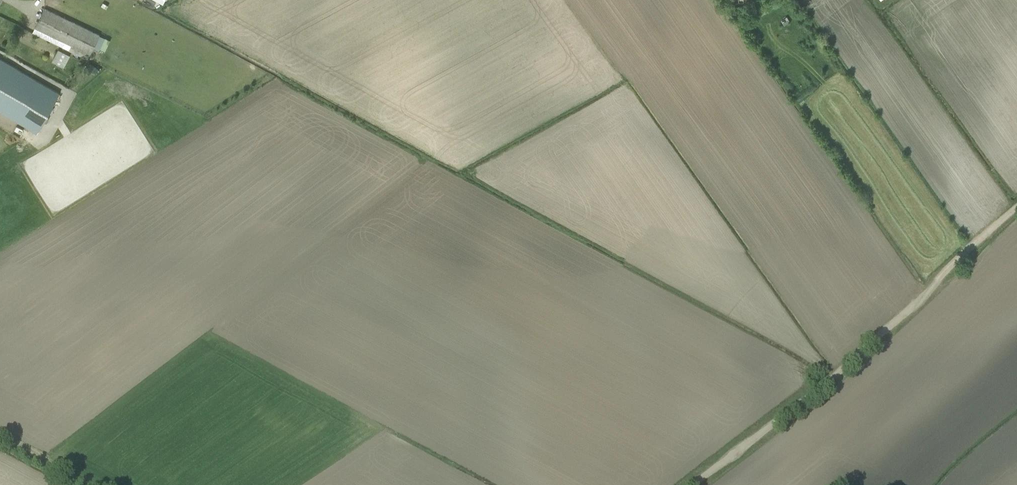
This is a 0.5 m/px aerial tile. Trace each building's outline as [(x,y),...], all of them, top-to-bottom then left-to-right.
[(155,2),(151,0),(143,0),(142,3),(152,9),(155,2)] [(44,8),(32,33),(86,60),(94,46),(99,48),(99,49),(104,52),(109,41),(104,39),(103,40),(98,38),(99,36),(44,8)] [(51,61),(63,68),(70,57),(58,50),(51,61)] [(0,60),(0,114),(24,128),(23,131),(33,137),(35,134),(36,134),(58,93),(0,60)]
